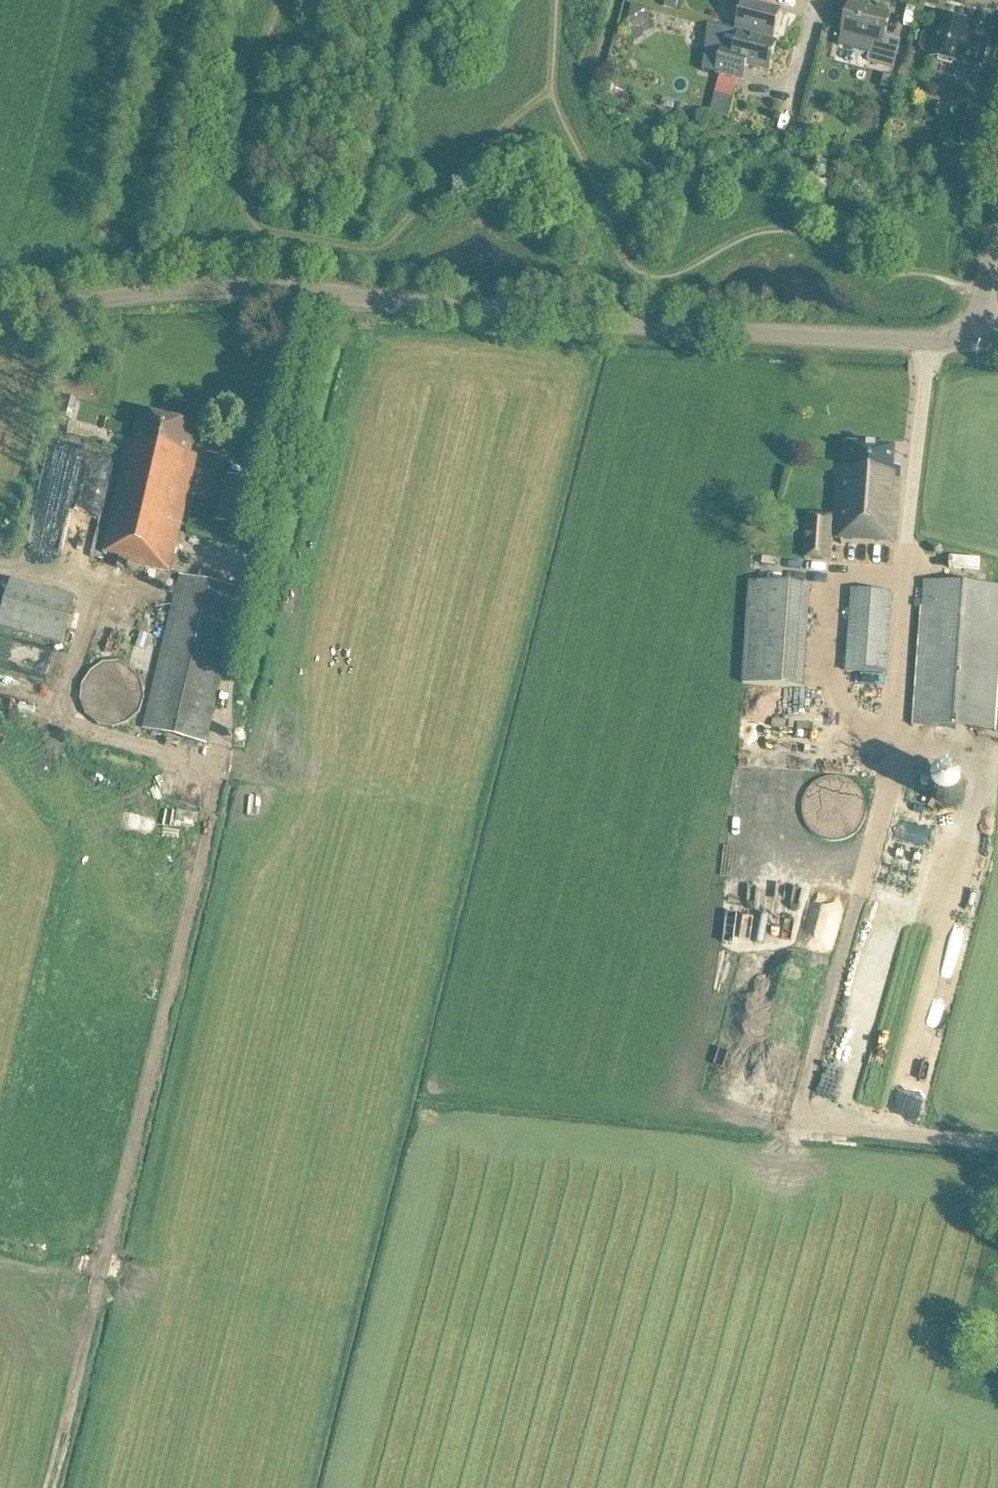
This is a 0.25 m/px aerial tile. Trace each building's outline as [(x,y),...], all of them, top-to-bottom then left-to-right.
[(781,12),(754,5),(756,0),(727,0),(726,1),(743,5),(736,31),(773,41),(781,12)] [(842,34),(838,49),(869,56),(867,63),(894,70),(901,43),(885,39),(890,18),(849,8),(842,34)] [(967,46),(972,28),(941,20),(937,36),(928,34),(922,37),(919,49),(922,54),(931,56),(931,59),(962,67),(957,86),(976,91),(988,45),(977,42),(975,48),(967,46)] [(776,45),(739,35),(735,51),(723,48),(720,58),(708,55),(703,73),(719,77),(710,114),(728,119),(737,82),(743,84),(748,68),(769,73),(776,45)] [(883,77),(880,89),(894,92),(897,80),(883,77)] [(708,121),(710,113),(681,106),(679,114),(708,121)] [(969,109),(965,126),(980,130),(984,113),(969,109)] [(119,563),(171,575),(199,459),(190,457),(197,429),(141,415),(134,444),(129,443),(102,555),(120,559),(119,563)] [(896,545),(901,469),(895,469),(896,450),(849,446),(847,471),(840,471),(836,527),(832,527),(833,518),(808,517),(804,561),(830,562),(831,539),(835,540),(835,541),(896,545)] [(223,476),(226,462),(215,459),(212,473),(223,476)] [(81,495),(78,509),(109,515),(112,501),(81,495)] [(181,578),(179,586),(145,732),(205,746),(241,592),(181,578)] [(76,600),(12,583),(0,628),(0,629),(64,646),(76,600)] [(997,684),(997,590),(925,584),(915,727),(995,732),(997,684)] [(750,585),(743,686),(803,690),(810,590),(750,585)] [(887,677),(892,596),(852,593),(846,674),(887,677)] [(833,841),(838,841),(844,840),(849,838),(854,835),(858,831),(861,827),(864,822),(865,816),(866,811),(866,805),(864,800),(862,795),(858,790),(854,787),(849,784),(844,782),(839,781),(833,781),(827,782),(822,784),(817,786),(813,790),(810,795),(807,800),(806,805),(805,811),(806,816),(807,822),(810,827),(813,831),(817,835),(822,838),(827,840),(833,841)]
